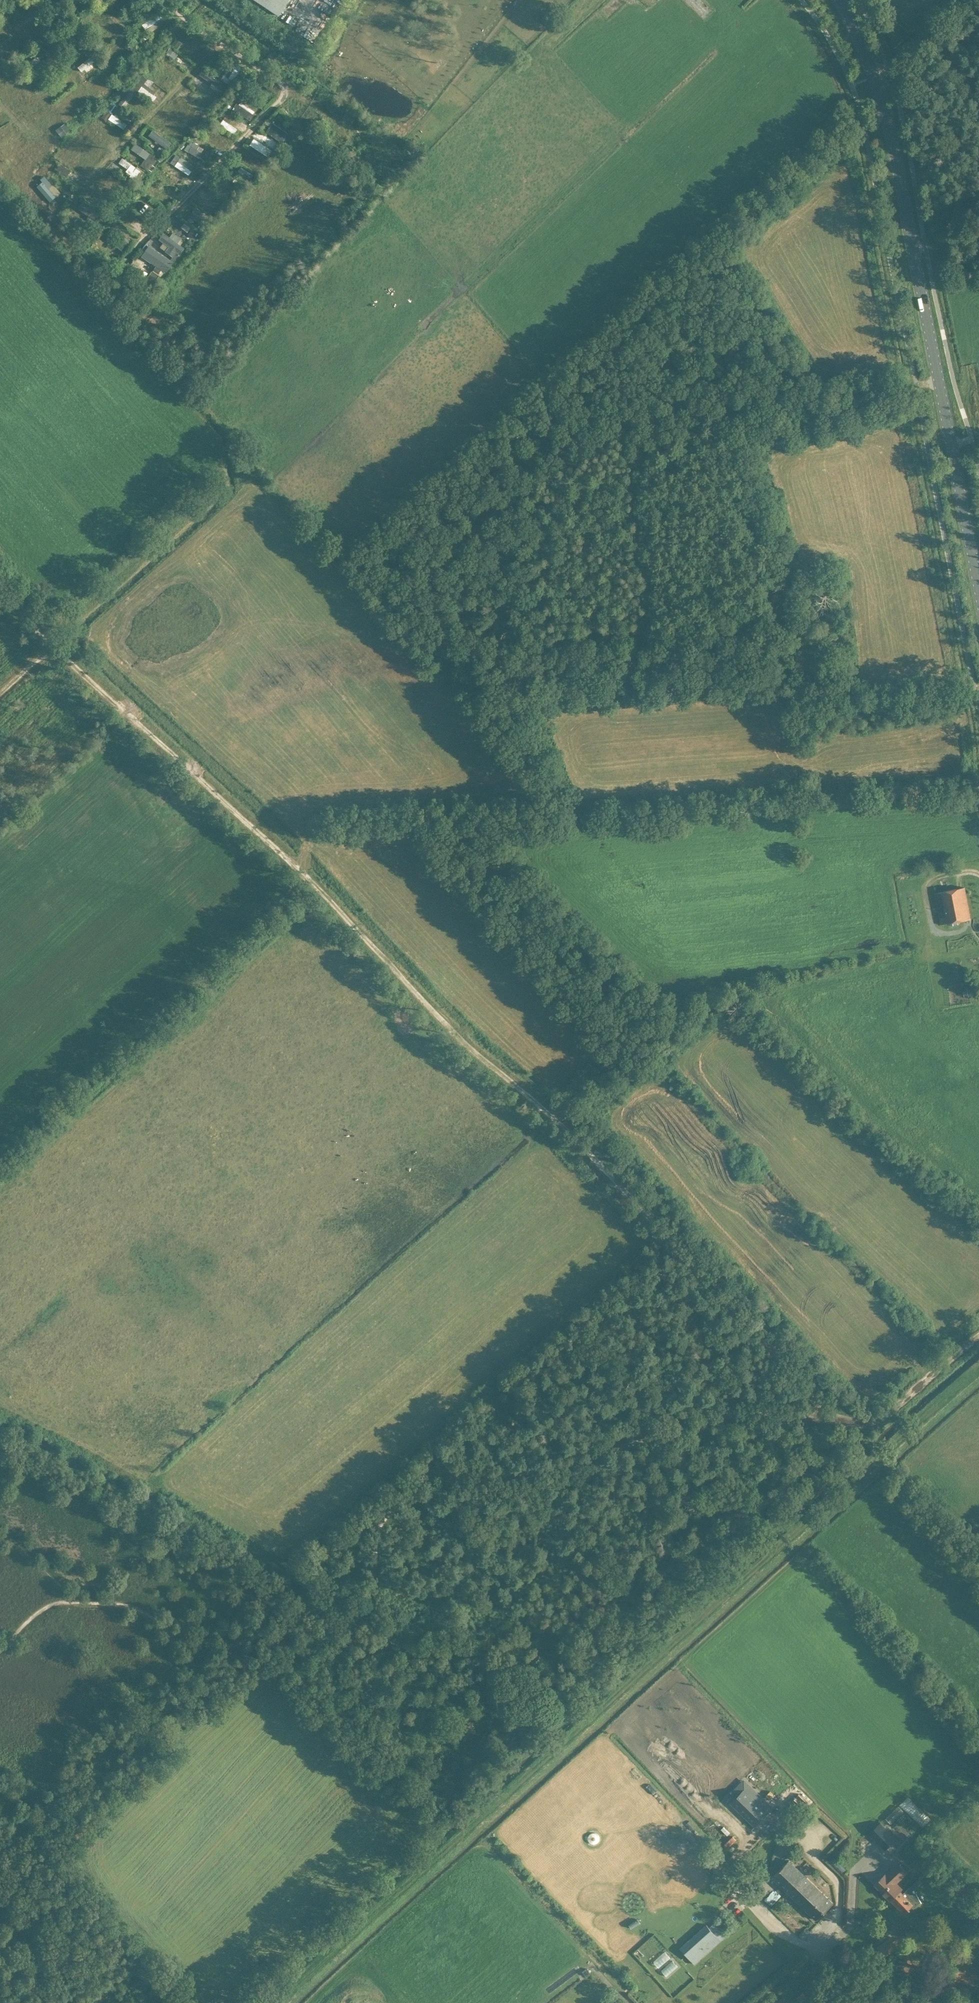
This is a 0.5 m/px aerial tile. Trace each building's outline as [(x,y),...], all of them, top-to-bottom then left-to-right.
[(97,5),(93,0),(87,0),(81,6),(88,13),(97,5)] [(289,0),(254,0),(251,4),(276,20),(289,0)] [(164,11),(147,24),(152,29),(168,16),(164,11)] [(118,27),(110,32),(115,40),(123,35),(118,27)] [(201,59),(206,53),(189,41),(185,48),(201,59)] [(173,53),(168,58),(180,69),(185,64),(173,53)] [(100,56),(84,65),(91,77),(106,68),(100,56)] [(12,66),(4,71),(9,79),(17,74),(12,66)] [(234,66),(225,75),(234,84),(243,74),(234,66)] [(209,68),(204,75),(228,91),(233,84),(209,68)] [(162,91),(157,85),(160,83),(151,73),(138,85),(156,104),(172,90),(168,86),(162,91)] [(205,86),(208,80),(200,75),(197,82),(205,86)] [(17,94),(31,85),(27,79),(13,87),(17,94)] [(132,105),(143,91),(136,86),(126,100),(132,105)] [(241,107),(254,116),(260,109),(247,99),(241,107)] [(181,116),(184,111),(178,107),(175,112),(181,116)] [(183,132),(188,127),(171,111),(166,117),(183,132)] [(132,128),(135,121),(118,113),(115,120),(132,128)] [(241,132),(244,125),(226,117),(223,123),(241,132)] [(272,128),(291,143),(298,134),(278,119),(272,128)] [(46,147),(76,129),(72,122),(62,128),(61,125),(41,137),(46,147)] [(155,137),(176,147),(179,140),(159,130),(155,137)] [(212,137),(224,145),(228,139),(215,131),(212,137)] [(278,156),(281,148),(258,137),(254,145),(278,156)] [(190,149),(207,157),(212,147),(196,139),(190,149)] [(144,142),(138,148),(151,161),(157,154),(144,142)] [(160,154),(169,157),(172,148),(163,145),(160,154)] [(177,175),(183,167),(195,175),(201,165),(180,152),(169,170),(177,175)] [(66,161),(62,166),(70,174),(64,181),(74,191),(76,189),(70,183),(74,178),(72,176),(77,170),(66,161)] [(116,181),(121,173),(111,168),(107,177),(116,181)] [(137,171),(138,178),(148,177),(147,169),(137,171)] [(52,172),(44,177),(47,181),(44,183),(57,202),(67,195),(52,172)] [(162,189),(165,183),(159,180),(156,186),(162,189)] [(215,189),(211,199),(227,205),(230,195),(215,189)] [(79,200),(71,192),(67,196),(76,204),(79,200)] [(191,215),(195,211),(190,206),(186,210),(191,215)] [(197,213),(206,219),(209,214),(200,208),(197,213)] [(199,225),(203,219),(197,214),(192,220),(199,225)] [(190,222),(188,228),(196,232),(198,226),(190,222)] [(153,250),(148,256),(171,274),(180,263),(162,248),(167,242),(157,234),(148,246),(153,250)] [(154,277),(161,280),(164,274),(157,271),(154,277)] [(957,889),(934,893),(939,915),(941,925),(948,923),(971,919),(966,887),(957,889)] [(968,989),(968,990),(964,991),(965,996),(969,995),(969,996),(977,995),(976,987),(968,989)] [(733,1801),(754,1824),(767,1812),(746,1789),(733,1801)] [(903,1802),(890,1812),(894,1817),(907,1807),(903,1802)] [(880,1822),(869,1833),(885,1850),(897,1839),(880,1822)] [(790,1859),(774,1876),(781,1883),(787,1890),(817,1919),(833,1903),(826,1896),(790,1859)] [(891,1900),(891,1899),(900,1891),(902,1889),(897,1883),(907,1872),(905,1870),(898,1863),(888,1873),(887,1873),(875,1884),(891,1900)] [(751,1885),(740,1873),(735,1878),(742,1885),(746,1890),(751,1885)] [(904,1912),(912,1905),(914,1908),(919,1903),(921,1902),(915,1889),(922,1882),(919,1879),(907,1891),(903,1894),(900,1891),(891,1899),(904,1912)] [(639,1901),(642,1905),(649,1900),(646,1896),(639,1901)] [(707,1925),(702,1929),(706,1933),(685,1953),(695,1964),(721,1940),(707,1925)] [(885,1957),(896,1949),(891,1943),(888,1939),(877,1947),(885,1957)] [(673,1973),(684,1963),(678,1957),(667,1966),(673,1973)] [(775,1957),(768,1963),(772,1968),(780,1963),(775,1957)] [(797,1997),(801,2002),(806,1997),(802,1992),(797,1997)]
